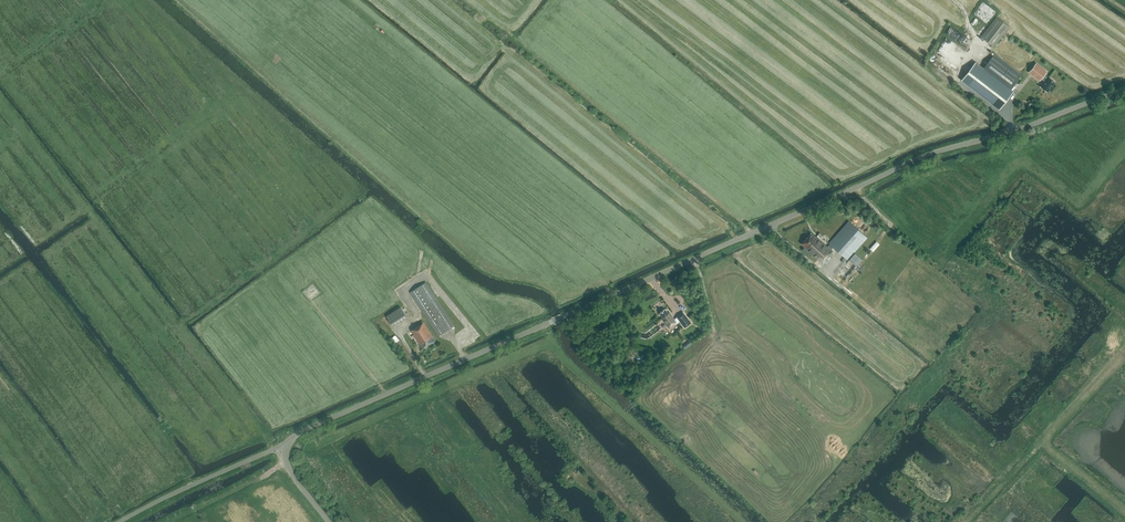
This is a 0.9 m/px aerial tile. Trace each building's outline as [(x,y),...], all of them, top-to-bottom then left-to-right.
[(983,2),(980,7),(982,9),(984,7),(988,9),(987,11),(989,12),(988,14),(993,17),(997,12),(983,2)] [(996,17),(981,36),(994,46),(1009,27),(996,17)] [(983,25),(975,19),(971,24),(979,30),(983,25)] [(970,64),(959,79),(999,109),(1010,95),(1008,93),(1022,75),(994,54),(980,72),(970,64)] [(1055,82),(1049,77),(1048,77),(1044,74),(1047,71),(1036,63),(1029,72),(1040,80),(1041,79),(1045,82),(1041,87),(1047,92),(1055,82)] [(830,243),(827,246),(816,236),(815,237),(811,233),(802,243),(805,246),(804,247),(822,263),(833,251),(831,249),(833,247),(848,259),(867,237),(849,220),(829,243),(830,243)] [(870,248),(873,250),(881,243),(877,240),(870,248)] [(837,274),(844,280),(850,285),(862,270),(855,265),(860,258),(854,253),(837,274)] [(454,326),(425,282),(410,291),(439,335),(454,326)] [(400,306),(386,315),(393,325),(407,317),(400,306)] [(662,318),(669,327),(676,322),(677,323),(680,321),(685,328),(691,323),(683,312),(677,317),(677,318),(675,320),(669,313),(668,314),(665,309),(660,313),(663,317),(662,318)] [(435,340),(423,322),(411,329),(423,348),(435,340)] [(399,340),(393,333),(389,336),(395,343),(399,340)]
